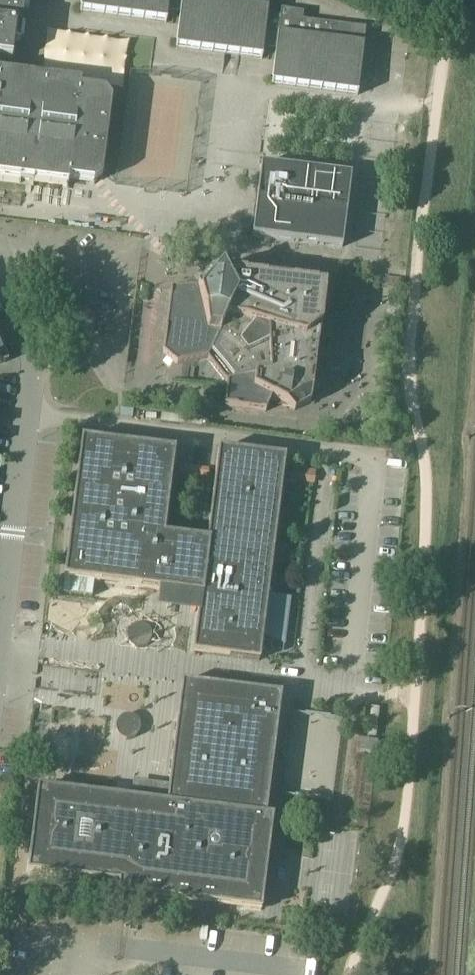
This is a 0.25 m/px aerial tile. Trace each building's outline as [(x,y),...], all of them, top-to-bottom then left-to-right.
[(11,62),(12,61),(13,62),(13,60),(12,60),(14,44),(20,44),(21,28),(22,28),(23,27),(22,27),(23,15),(24,15),(24,14),(23,14),(25,0),(0,0),(0,61),(11,62)] [(80,11),(82,12),(82,11),(165,22),(166,23),(168,8),(169,0),(82,0),(80,11)] [(168,8),(181,9),(176,48),(178,48),(178,47),(261,57),(260,59),(262,59),(264,43),(268,15),(270,0),(169,0),(168,8)] [(280,17),(268,15),(264,43),(276,45),(272,84),(273,84),(274,83),(356,94),(356,95),(358,95),(366,28),(303,20),(304,12),(281,9),(280,17)] [(67,185),(67,186),(68,187),(69,180),(76,181),(93,183),(103,175),(111,100),(105,92),(80,89),(81,82),(80,82),(80,84),(0,74),(0,177),(67,185)] [(262,164),(259,185),(253,236),(343,247),(352,175),(262,164)] [(172,288),(163,360),(170,366),(208,358),(220,373),(228,383),(225,406),(266,411),(272,399),(295,410),(311,402),(315,373),(320,331),(321,330),(326,287),(246,277),(245,276),(211,272),(198,287),(172,288)] [(384,277),(383,287),(401,290),(402,279),(384,277)] [(182,416),(182,417),(181,424),(203,427),(204,419),(182,416)] [(65,578),(63,593),(93,596),(94,582),(201,595),(194,652),(260,661),(263,637),(286,646),(292,598),(268,595),(286,457),(219,449),(207,541),(164,535),(175,451),(82,439),(64,578),(65,578)] [(209,468),(180,464),(179,472),(179,473),(208,477),(209,468)] [(316,471),(291,468),(290,482),(315,484),(316,471)] [(151,630),(150,629),(149,628),(147,626),(145,625),(143,624),(142,624),(139,624),(136,624),(135,625),(133,626),(132,627),(130,629),(129,630),(129,631),(128,633),(128,634),(128,636),(128,638),(128,639),(129,640),(129,641),(130,643),(132,645),(133,646),(135,647),(137,648),(140,648),(142,648),(144,647),(146,646),(148,644),(150,642),(151,641),(151,640),(152,638),(152,637),(152,636),(152,635),(152,633),(151,632),(151,630)] [(180,710),(179,710),(168,797),(139,793),(138,799),(38,787),(28,872),(119,884),(118,892),(262,910),(274,817),(266,816),(282,694),(190,683),(186,711),(180,711),(180,710)] [(382,709),(372,708),(368,737),(378,738),(382,709)] [(116,727),(127,739),(130,739),(131,739),(133,738),(135,738),(136,737),(138,736),(139,734),(140,733),(140,732),(141,730),(141,728),(141,727),(141,725),(141,724),(140,723),(140,721),(139,720),(138,718),(136,717),(135,716),(134,715),(132,715),(129,714),(127,715),(125,715),(123,716),(122,716),(121,717),(119,719),(118,721),(117,722),(117,725),(116,727)] [(360,753),(377,755),(378,742),(362,740),(360,753)]
